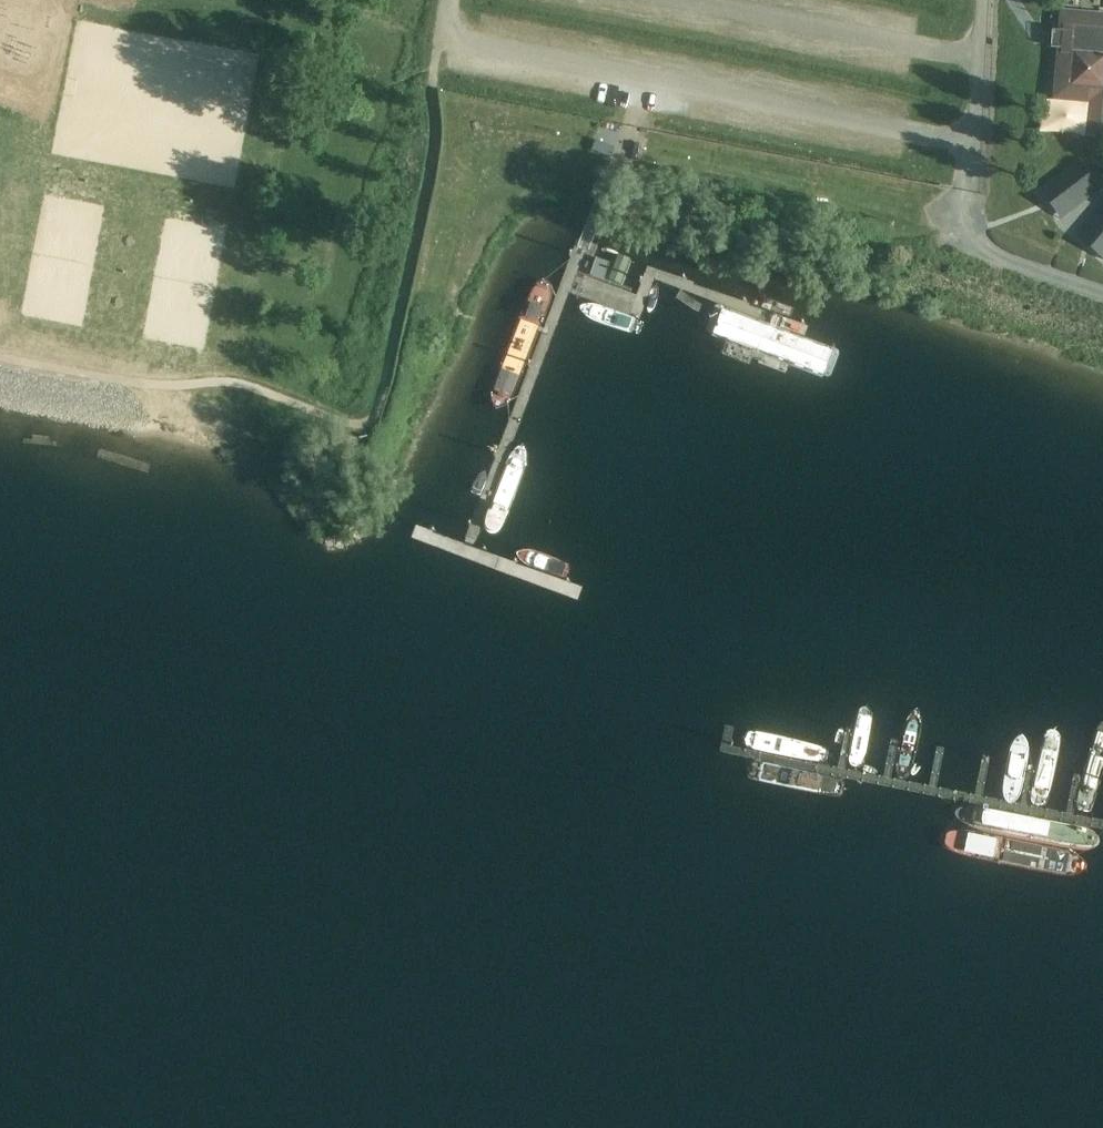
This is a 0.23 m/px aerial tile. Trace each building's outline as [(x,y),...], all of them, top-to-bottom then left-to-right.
[(1061,45),(1065,45),(1065,50),(1073,51),(1070,85),(1102,88),(1102,28),(1066,25),(1066,32),(1061,32),(1061,45)] [(1100,187),(1080,161),(1052,182),(1073,208),(1100,187)] [(1087,226),(1102,239),(1102,208),(1087,226)] [(830,384),(843,350),(712,300),(699,335),(830,384)]
